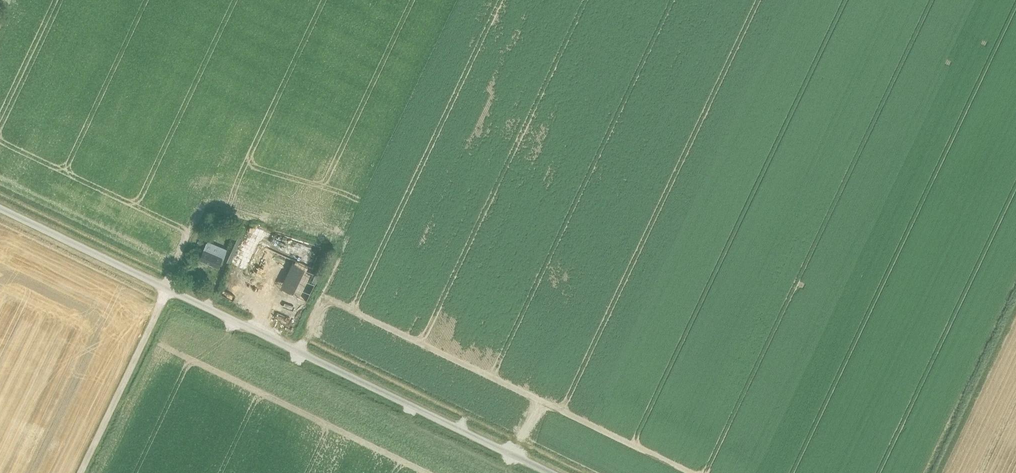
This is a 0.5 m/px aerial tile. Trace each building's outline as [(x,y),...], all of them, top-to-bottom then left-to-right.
[(268,312),(297,248),(252,227),(223,291),(268,312)] [(234,235),(227,251),(207,243),(204,250),(204,249),(200,259),(219,267),(223,258),(231,261),(241,238),(234,235)]
